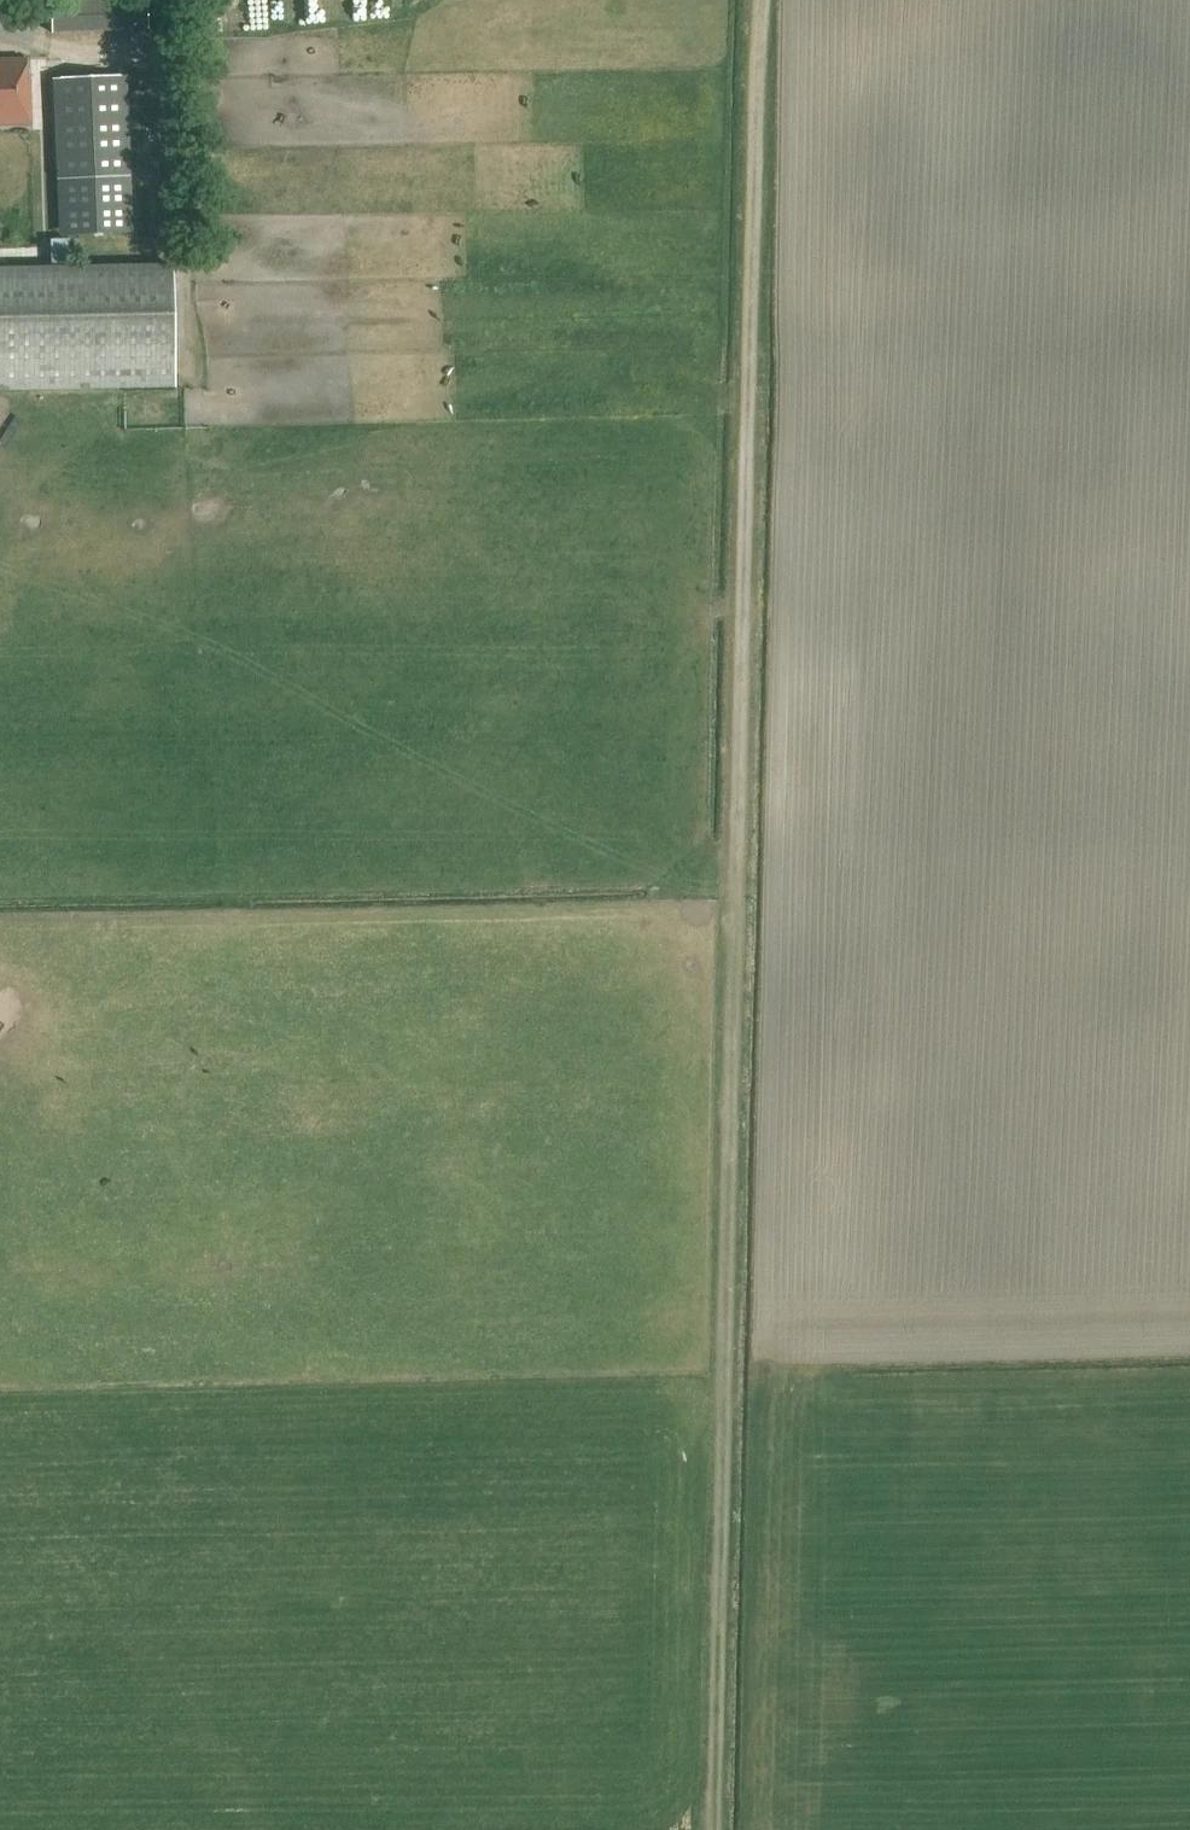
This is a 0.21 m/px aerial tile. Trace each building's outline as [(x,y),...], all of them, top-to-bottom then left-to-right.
[(51,34),(147,30),(145,0),(50,0),(51,34)] [(29,124),(28,80),(26,80),(26,60),(0,60),(0,125),(29,124)] [(127,77),(51,80),(55,173),(56,179),(121,177),(131,176),(127,77)] [(69,240),(51,240),(52,270),(70,269),(69,240)] [(174,267),(70,269),(52,270),(0,271),(0,392),(176,388),(174,267)]
